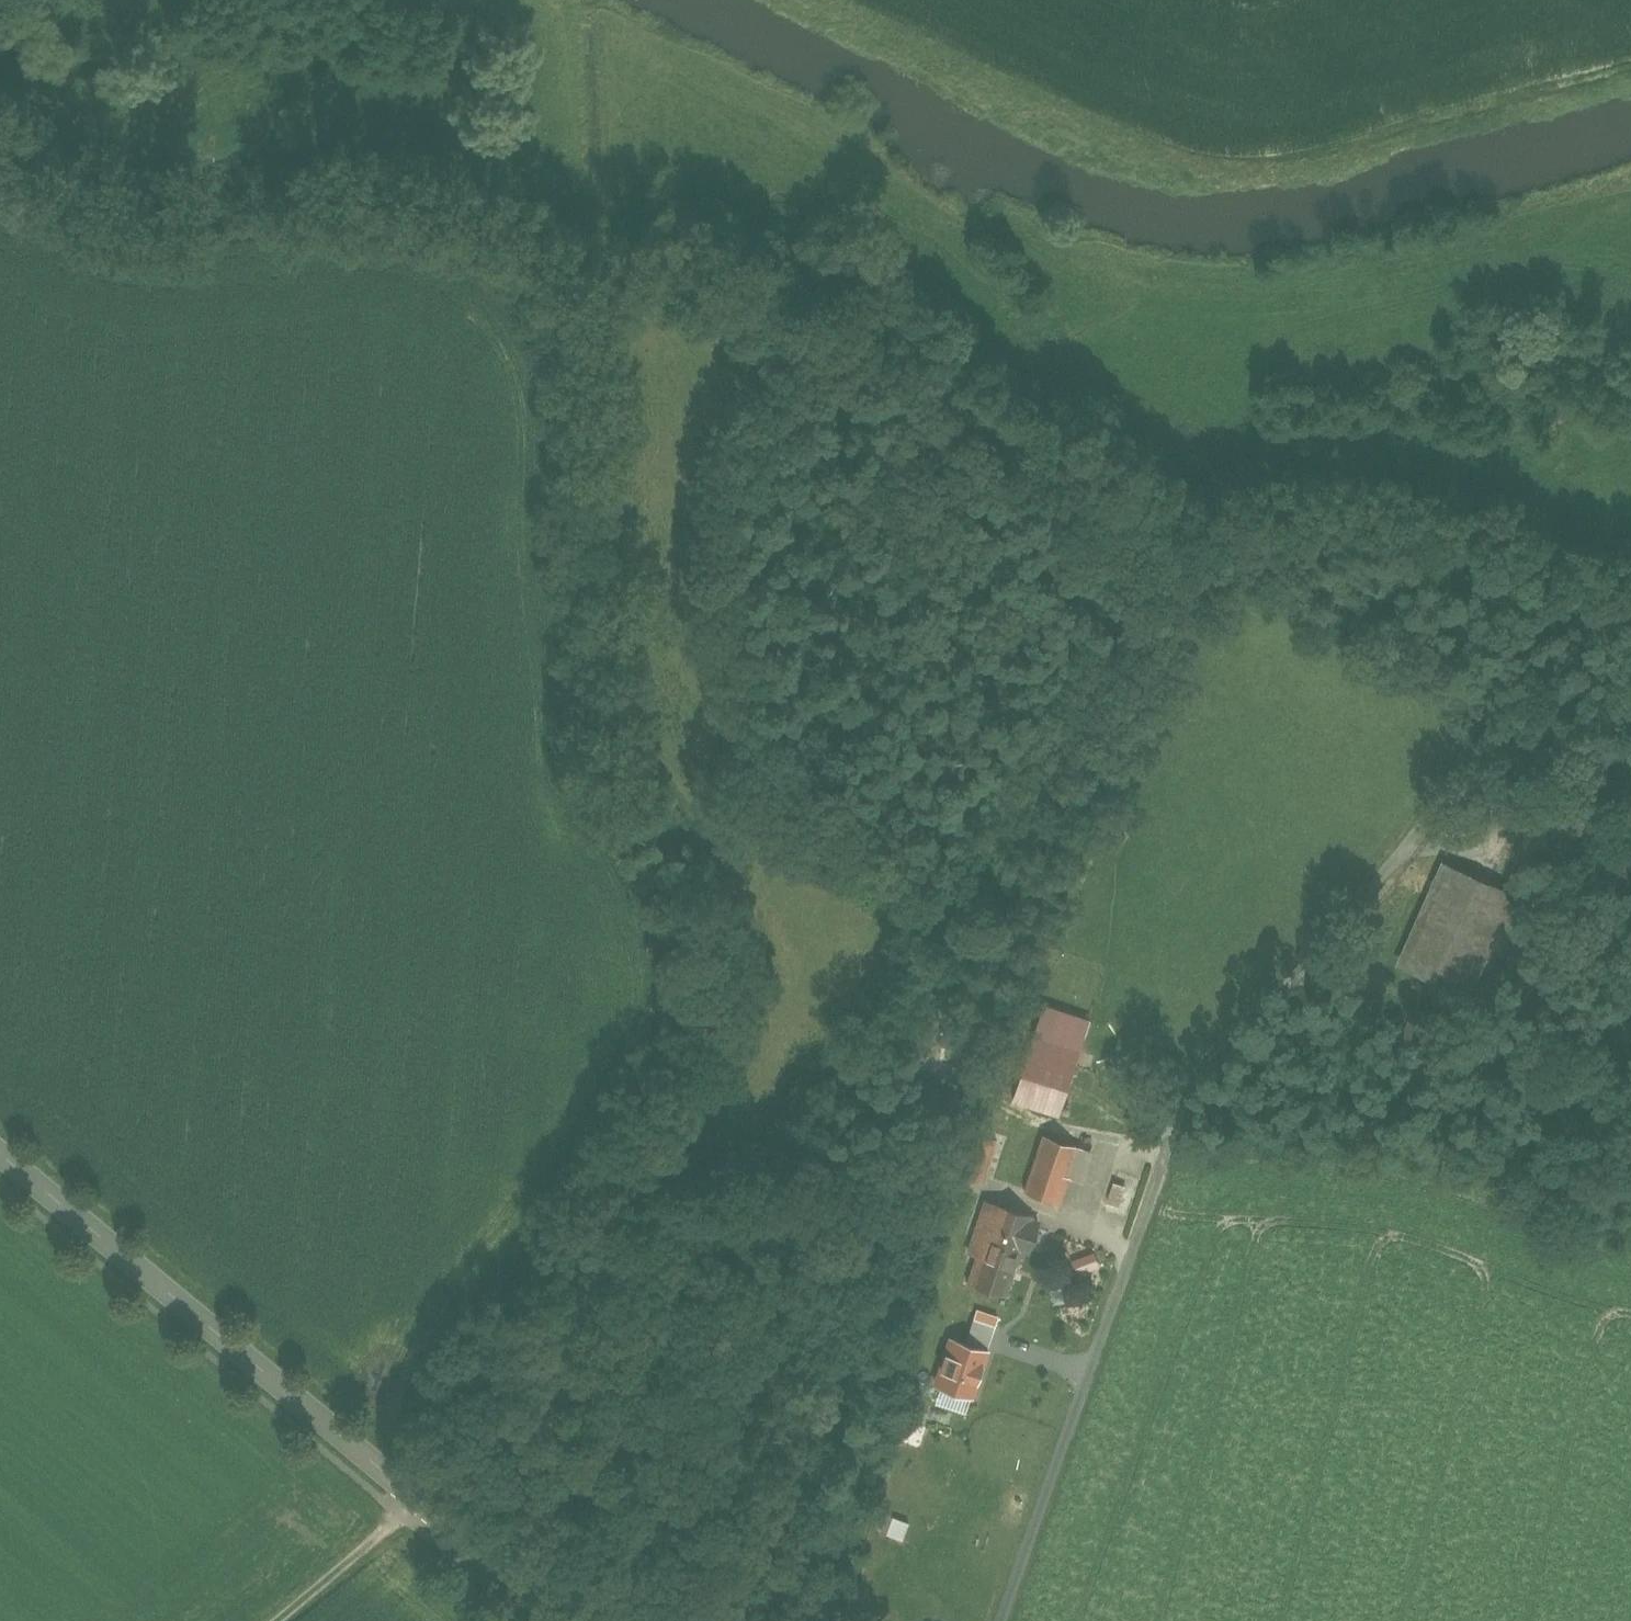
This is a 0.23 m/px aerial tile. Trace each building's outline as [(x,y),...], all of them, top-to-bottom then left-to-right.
[(1529,901),(1441,867),(1403,967),(1491,1001),(1529,901)] [(1029,1038),(1013,1099),(1058,1111),(1075,1051),(1029,1038)] [(982,1178),(994,1136),(972,1127),(955,1171),(982,1178)] [(1071,1145),(1041,1137),(1025,1189),(1056,1199),(1071,1145)] [(1122,1184),(1108,1181),(1103,1199),(1117,1202),(1122,1184)] [(1023,1255),(1035,1217),(979,1200),(963,1250),(974,1253),(965,1283),(1004,1295),(1017,1253),(1023,1255)] [(1075,1272),(1096,1264),(1091,1253),(1070,1260),(1075,1272)] [(983,1342),(993,1313),(970,1305),(960,1335),(983,1342)] [(969,1393),(985,1347),(950,1335),(933,1381),(969,1393)] [(888,1514),(883,1532),(899,1537),(905,1520),(888,1514)]
